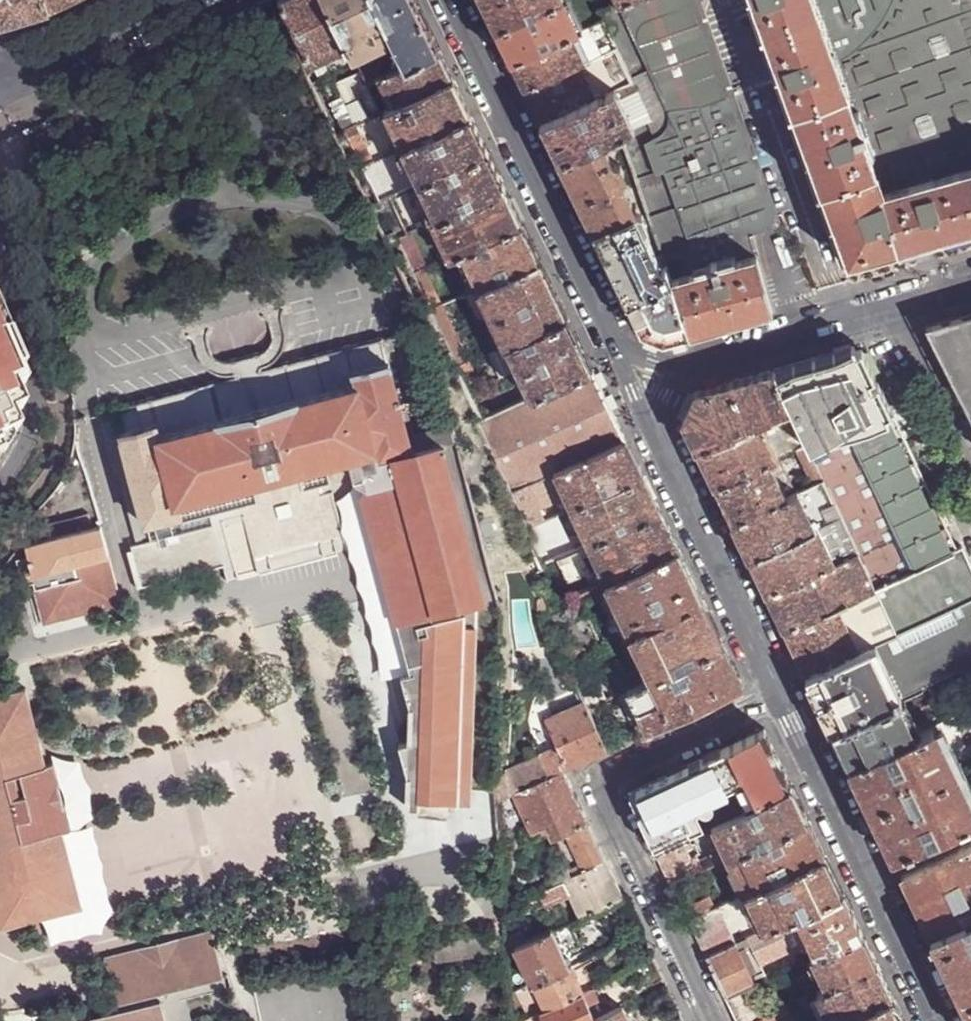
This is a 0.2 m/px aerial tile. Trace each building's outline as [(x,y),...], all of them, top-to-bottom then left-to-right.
[(50,7),(46,0),(0,0),(0,20),(1,22),(26,14),(50,7)] [(281,0),(271,0),(307,75),(315,71),(312,62),(281,0)] [(312,62),(321,58),(348,44),(326,0),(281,0),(312,62)] [(348,44),(354,55),(384,40),(386,46),(388,45),(389,46),(403,39),(384,0),(326,0),(348,44)] [(403,39),(389,46),(399,68),(439,49),(416,0),(384,0),(403,39)] [(537,0),(480,0),(482,4),(491,21),(537,0)] [(508,58),(591,20),(582,0),(537,0),(491,21),(508,58)] [(666,279),(685,332),(692,330),(723,321),(754,312),(768,308),(744,224),(765,216),(689,0),(626,0),(620,2),(616,4),(598,10),(601,16),(614,45),(629,80),(647,119),(641,122),(642,123),(631,127),(617,134),(656,247),(666,279)] [(752,11),(756,10),(771,51),(767,53),(776,78),(780,76),(845,261),(872,253),(946,231),(970,224),(970,0),(748,0),(752,11)] [(516,74),(522,87),(614,45),(601,16),(591,20),(508,58),(516,74)] [(386,46),(357,61),(361,71),(368,83),(379,78),(399,68),(389,46),(388,45),(386,46)] [(532,109),(538,122),(614,87),(629,80),(614,45),(522,87),(532,109)] [(439,49),(399,68),(379,78),(393,107),(453,78),(446,63),(439,49)] [(312,62),(315,71),(325,67),(321,58),(312,62)] [(331,104),(341,99),(354,126),(383,112),(368,83),(361,71),(334,84),(325,67),(315,71),(331,104)] [(393,107),(383,112),(354,126),(344,131),(343,132),(344,133),(349,145),(354,155),(360,167),(360,168),(402,148),(470,115),(460,93),(453,78),(393,107)] [(549,144),(556,160),(600,140),(601,141),(617,134),(631,127),(614,87),(538,122),(549,144)] [(344,131),(354,126),(341,99),(331,104),(344,131)] [(478,131),(470,115),(402,148),(419,184),(487,150),(478,131)] [(342,148),(349,145),(344,133),(336,136),(342,148)] [(614,162),(611,163),(601,141),(600,140),(556,160),(579,208),(590,230),(632,209),(617,176),(621,174),(622,170),(619,163),(614,162)] [(419,184),(402,148),(360,168),(367,183),(371,191),(377,204),(388,199),(419,184)] [(496,169),(487,150),(419,184),(436,221),(505,187),(496,169)] [(353,170),(360,167),(354,155),(347,159),(353,170)] [(364,194),(371,191),(367,183),(360,186),(364,194)] [(436,221),(419,184),(388,199),(406,236),(409,234),(432,222),(436,221)] [(512,203),(505,187),(436,221),(432,222),(449,259),(462,253),(522,223),(512,203)] [(406,236),(388,199),(377,204),(378,205),(383,215),(392,234),(395,241),(406,236)] [(376,218),(383,215),(378,205),(371,208),(376,218)] [(612,276),(624,300),(666,279),(656,247),(651,248),(632,209),(590,230),(612,276)] [(528,236),(522,223),(462,253),(479,288),(539,259),(528,236)] [(396,243),(395,241),(392,234),(385,237),(389,246),(396,243)] [(426,271),(409,234),(406,236),(395,241),(396,243),(401,255),(408,268),(412,277),(425,271),(426,271)] [(401,272),(408,268),(401,255),(395,258),(401,272)] [(552,286),(539,259),(479,288),(493,318),(505,343),(565,314),(552,286)] [(441,306),(425,271),(412,277),(414,283),(421,296),(428,311),(429,313),(441,306)] [(659,340),(685,332),(666,279),(624,300),(633,320),(637,328),(638,329),(639,330),(659,340)] [(414,299),(421,296),(414,283),(408,286),(414,299)] [(455,337),(441,306),(429,313),(441,338),(443,342),(455,337)] [(441,338),(429,313),(428,311),(422,314),(431,342),(441,338)] [(577,338),(565,314),(505,343),(517,370),(530,396),(590,367),(577,338)] [(950,320),(927,327),(970,416),(970,314),(950,320)] [(447,350),(453,364),(455,367),(466,363),(467,362),(455,337),(443,342),(447,350)] [(115,409),(146,525),(184,516),(180,503),(377,450),(379,457),(410,449),(408,441),(382,338),(381,338),(375,339),(375,341),(349,347),(343,348),(343,349),(287,363),(281,364),(281,365),(260,371),(260,368),(261,368),(260,361),(258,354),(258,353),(251,354),(252,356),(235,361),(234,359),(228,361),(231,368),(233,375),(235,376),(235,377),(215,383),(214,382),(208,383),(208,384),(154,399),(152,398),(146,399),(147,401),(120,407),(119,406),(113,407),(114,409),(115,409)] [(517,370),(505,343),(494,349),(506,375),(517,370)] [(879,585),(955,549),(904,440),(860,346),(850,349),(790,366),(771,372),(788,408),(805,445),(808,451),(823,480),(840,517),(857,554),(874,587),(879,585)] [(434,354),(438,370),(453,364),(447,350),(434,354)] [(466,363),(455,367),(467,393),(478,388),(466,363)] [(491,415),(480,420),(475,423),(509,494),(554,473),(625,438),(607,400),(590,367),(530,396),(491,415)] [(14,382),(5,368),(0,371),(0,390),(14,382)] [(692,438),(698,450),(762,420),(776,414),(788,408),(771,372),(695,393),(684,421),(692,438)] [(478,388),(467,393),(480,420),(491,415),(478,388)] [(776,414),(787,438),(786,439),(774,445),(779,457),(797,448),(805,445),(788,408),(776,414)] [(762,420),(698,450),(709,475),(715,486),(770,461),(779,457),(774,445),(762,420)] [(413,440),(408,441),(410,449),(379,457),(377,450),(180,503),(184,516),(146,525),(151,541),(132,546),(143,588),(371,527),(397,622),(461,604),(484,598),(441,442),(456,439),(452,423),(412,433),(413,440)] [(634,457),(625,438),(554,473),(565,497),(570,509),(642,475),(634,457)] [(808,451),(805,445),(797,448),(813,485),(823,480),(808,451)] [(786,497),(770,461),(715,486),(726,509),(732,523),(786,497)] [(554,473),(509,494),(526,530),(546,521),(540,509),(565,497),(554,473)] [(652,496),(642,475),(570,509),(583,536),(588,546),(660,512),(652,496)] [(840,517),(823,480),(813,485),(786,497),(732,523),(742,544),(750,559),(816,528),(840,517)] [(669,531),(660,512),(588,546),(599,570),(605,582),(677,548),(669,531)] [(23,533),(27,548),(93,530),(88,514),(23,533)] [(563,535),(561,531),(570,526),(565,515),(556,520),(555,517),(546,521),(526,530),(523,532),(531,550),(563,535)] [(93,530),(27,548),(33,576),(27,578),(28,585),(33,584),(36,596),(49,593),(53,609),(104,596),(102,587),(113,585),(112,580),(114,580),(100,528),(93,530)] [(834,564),(816,528),(750,559),(760,580),(767,595),(834,564)] [(599,570),(588,546),(555,561),(568,585),(599,570)] [(879,585),(895,632),(970,597),(970,571),(960,546),(955,549),(879,585)] [(690,574),(677,548),(605,582),(629,633),(702,599),(690,574)] [(874,587),(857,554),(834,564),(767,595),(776,615),(784,631),(860,594),(874,587)] [(36,596),(40,612),(44,626),(121,606),(114,580),(112,580),(113,585),(102,587),(104,596),(53,609),(49,593),(36,596)] [(862,649),(895,632),(879,585),(874,587),(860,594),(871,617),(854,633),(862,649)] [(862,649),(854,633),(871,617),(860,594),(784,631),(798,660),(805,675),(862,649)] [(898,701),(970,665),(970,597),(895,632),(862,649),(805,675),(823,713),(832,733),(898,701)] [(712,621),(702,599),(629,633),(649,677),(722,643),(712,621)] [(461,604),(397,622),(399,630),(463,613),(461,604)] [(463,613),(399,630),(411,674),(401,677),(410,710),(412,709),(411,743),(399,746),(408,779),(410,778),(409,810),(450,812),(450,802),(456,803),(456,804),(470,804),(477,609),(463,613)] [(733,666),(722,643),(649,677),(628,688),(647,728),(741,683),(733,666)] [(601,686),(582,695),(584,700),(587,707),(606,698),(601,686)] [(647,728),(628,688),(626,688),(618,692),(637,733),(647,728)] [(0,695),(0,928),(46,916),(36,875),(70,866),(61,831),(68,829),(51,763),(43,765),(24,689),(0,695)] [(606,698),(587,707),(598,730),(609,725),(601,706),(608,703),(606,698)] [(583,759),(606,748),(598,730),(587,707),(584,700),(544,719),(557,746),(540,755),(550,776),(562,771),(561,769),(583,759)] [(914,735),(898,701),(832,733),(843,755),(849,767),(914,735)] [(954,771),(932,726),(914,735),(849,767),(861,792),(870,812),(954,771)] [(697,760),(715,799),(647,831),(655,848),(688,832),(702,825),(711,821),(712,823),(791,785),(782,767),(763,728),(697,760)] [(72,826),(96,819),(80,758),(55,765),(72,826)] [(629,792),(647,831),(715,799),(697,760),(629,792)] [(522,789),(543,779),(538,768),(518,778),(522,789)] [(575,798),(562,771),(550,776),(543,779),(522,789),(514,793),(532,831),(544,825),(551,837),(564,831),(579,864),(582,871),(604,860),(575,798)] [(954,771),(870,812),(881,834),(891,856),(970,818),(970,807),(954,771)] [(711,821),(702,825),(710,841),(719,837),(728,856),(730,856),(807,819),(799,803),(791,785),(712,823),(711,821)] [(730,856),(747,892),(823,855),(815,838),(807,819),(730,856)] [(688,832),(655,848),(663,865),(672,883),(705,868),(698,855),(692,858),(688,848),(694,845),(688,832)] [(719,837),(710,841),(714,849),(710,850),(716,862),(728,856),(719,837)] [(901,877),(904,885),(922,923),(929,936),(970,915),(970,843),(901,877)] [(747,892),(764,928),(841,891),(832,874),(823,855),(747,892)] [(570,876),(528,897),(534,910),(547,904),(558,898),(568,893),(579,916),(622,896),(615,881),(604,860),(582,871),(570,876)] [(570,876),(582,871),(579,864),(567,870),(570,876)] [(70,866),(36,875),(46,916),(80,907),(70,866)] [(748,935),(706,956),(716,978),(725,996),(754,982),(747,968),(790,947),(808,939),(815,953),(860,932),(850,910),(841,891),(764,928),(748,935)] [(693,902),(699,914),(712,907),(707,896),(693,902)] [(557,928),(568,922),(558,898),(547,904),(557,928)] [(745,927),(731,934),(717,905),(712,907),(699,914),(688,919),(706,956),(748,935),(745,927)] [(929,936),(946,972),(961,1002),(970,997),(970,915),(929,936)] [(568,967),(564,958),(581,949),(582,944),(577,933),(571,921),(568,922),(557,928),(524,944),(515,948),(504,953),(504,962),(518,956),(532,985),(568,967)] [(103,958),(114,1001),(117,1011),(90,1017),(91,1020),(213,1020),(210,1017),(204,1014),(199,1014),(185,1017),(179,996),(224,984),(210,930),(103,958)] [(489,953),(484,930),(431,941),(435,964),(489,953)] [(810,955),(825,987),(875,963),(869,951),(860,932),(815,953),(810,955)] [(515,948),(524,944),(517,935),(503,938),(504,953),(515,948)] [(747,968),(754,982),(797,961),(790,947),(747,968)] [(831,1020),(836,1020),(890,995),(884,981),(875,963),(825,987),(816,991),(831,1020)] [(575,982),(568,967),(532,985),(544,1012),(582,995),(575,982)] [(736,1020),(754,1020),(769,1014),(754,982),(725,996),(731,1010),(736,1020)] [(541,1020),(594,1020),(587,1006),(582,995),(544,1012),(538,1015),(541,1020)] [(899,1013),(890,995),(836,1020),(903,1020),(899,1013)] [(961,1002),(969,1020),(970,1020),(970,997),(961,1002)] [(784,1006),(769,1014),(754,1020),(792,1020),(784,1006)] [(622,1008),(595,1020),(628,1020),(622,1008)]
